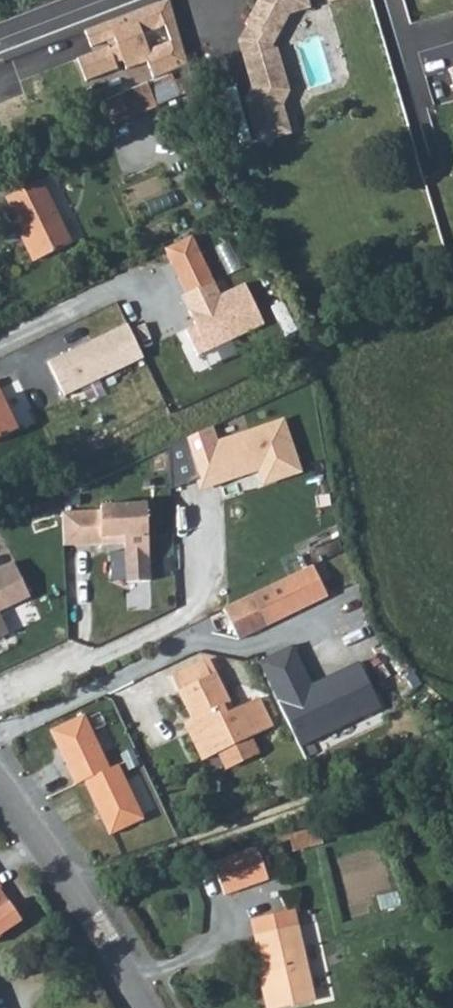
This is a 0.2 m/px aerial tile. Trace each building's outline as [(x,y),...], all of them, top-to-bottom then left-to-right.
[(85,81),(125,66),(126,69),(148,62),(154,78),(190,63),(170,0),(166,0),(85,30),(93,51),(78,57),(85,81)] [(257,141),(283,133),(275,102),(289,78),(279,45),(275,46),(274,42),(293,9),(310,4),(309,0),(257,0),(246,21),(248,22),(254,26),(248,38),(257,73),(252,83),(245,96),(257,141)] [(240,40),(252,83),(257,73),(248,38),(254,26),(248,22),(240,40)] [(283,133),(290,130),(283,104),(291,87),(289,78),(275,102),(283,133)] [(146,82),(100,101),(110,124),(155,104),(146,82)] [(71,242),(41,179),(6,196),(35,259),(71,242)] [(194,234),(167,247),(182,277),(208,263),(194,234)] [(208,263),(182,277),(189,291),(215,278),(208,263)] [(222,294),(215,278),(189,291),(181,296),(194,324),(187,327),(198,352),(262,319),(244,282),(222,294)] [(46,361),(64,395),(143,359),(129,322),(46,361)] [(0,393),(0,436),(18,428),(0,393)] [(226,434),(249,426),(245,413),(221,421),(226,434)] [(206,428),(178,441),(193,481),(213,476),(216,482),(255,468),(260,482),(295,470),(278,420),(211,446),(206,428)] [(98,515),(63,518),(65,549),(124,544),(127,585),(150,584),(144,507),(98,510),(98,515)] [(313,565),(253,593),(268,625),(328,597),(313,565)] [(0,576),(0,617),(31,603),(15,569),(0,576)] [(253,593),(225,606),(239,638),(268,625),(253,593)] [(10,640),(0,618),(0,644),(10,640)] [(259,662),(300,748),(382,709),(360,662),(312,684),(294,646),(259,662)] [(183,686),(210,673),(204,658),(176,671),(183,686)] [(205,759),(218,753),(225,768),(264,750),(256,735),(273,727),(259,698),(235,709),(216,670),(210,673),(183,686),(177,688),(192,719),(187,721),(205,759)] [(87,714),(52,731),(78,785),(86,781),(112,769),(87,714)] [(201,761),(205,759),(187,721),(183,723),(201,761)] [(112,769),(86,781),(112,835),(146,819),(121,765),(112,769)] [(317,844),(312,829),(294,836),(299,850),(317,844)] [(258,847),(244,851),(256,884),(269,879),(258,847)] [(256,884),(244,851),(214,862),(227,894),(256,884)] [(23,915),(0,884),(0,932),(23,915)] [(300,926),(296,911),(256,920),(260,935),(300,926)] [(317,1001),(300,926),(260,935),(258,936),(274,1007),(283,1007),(317,1001)]
